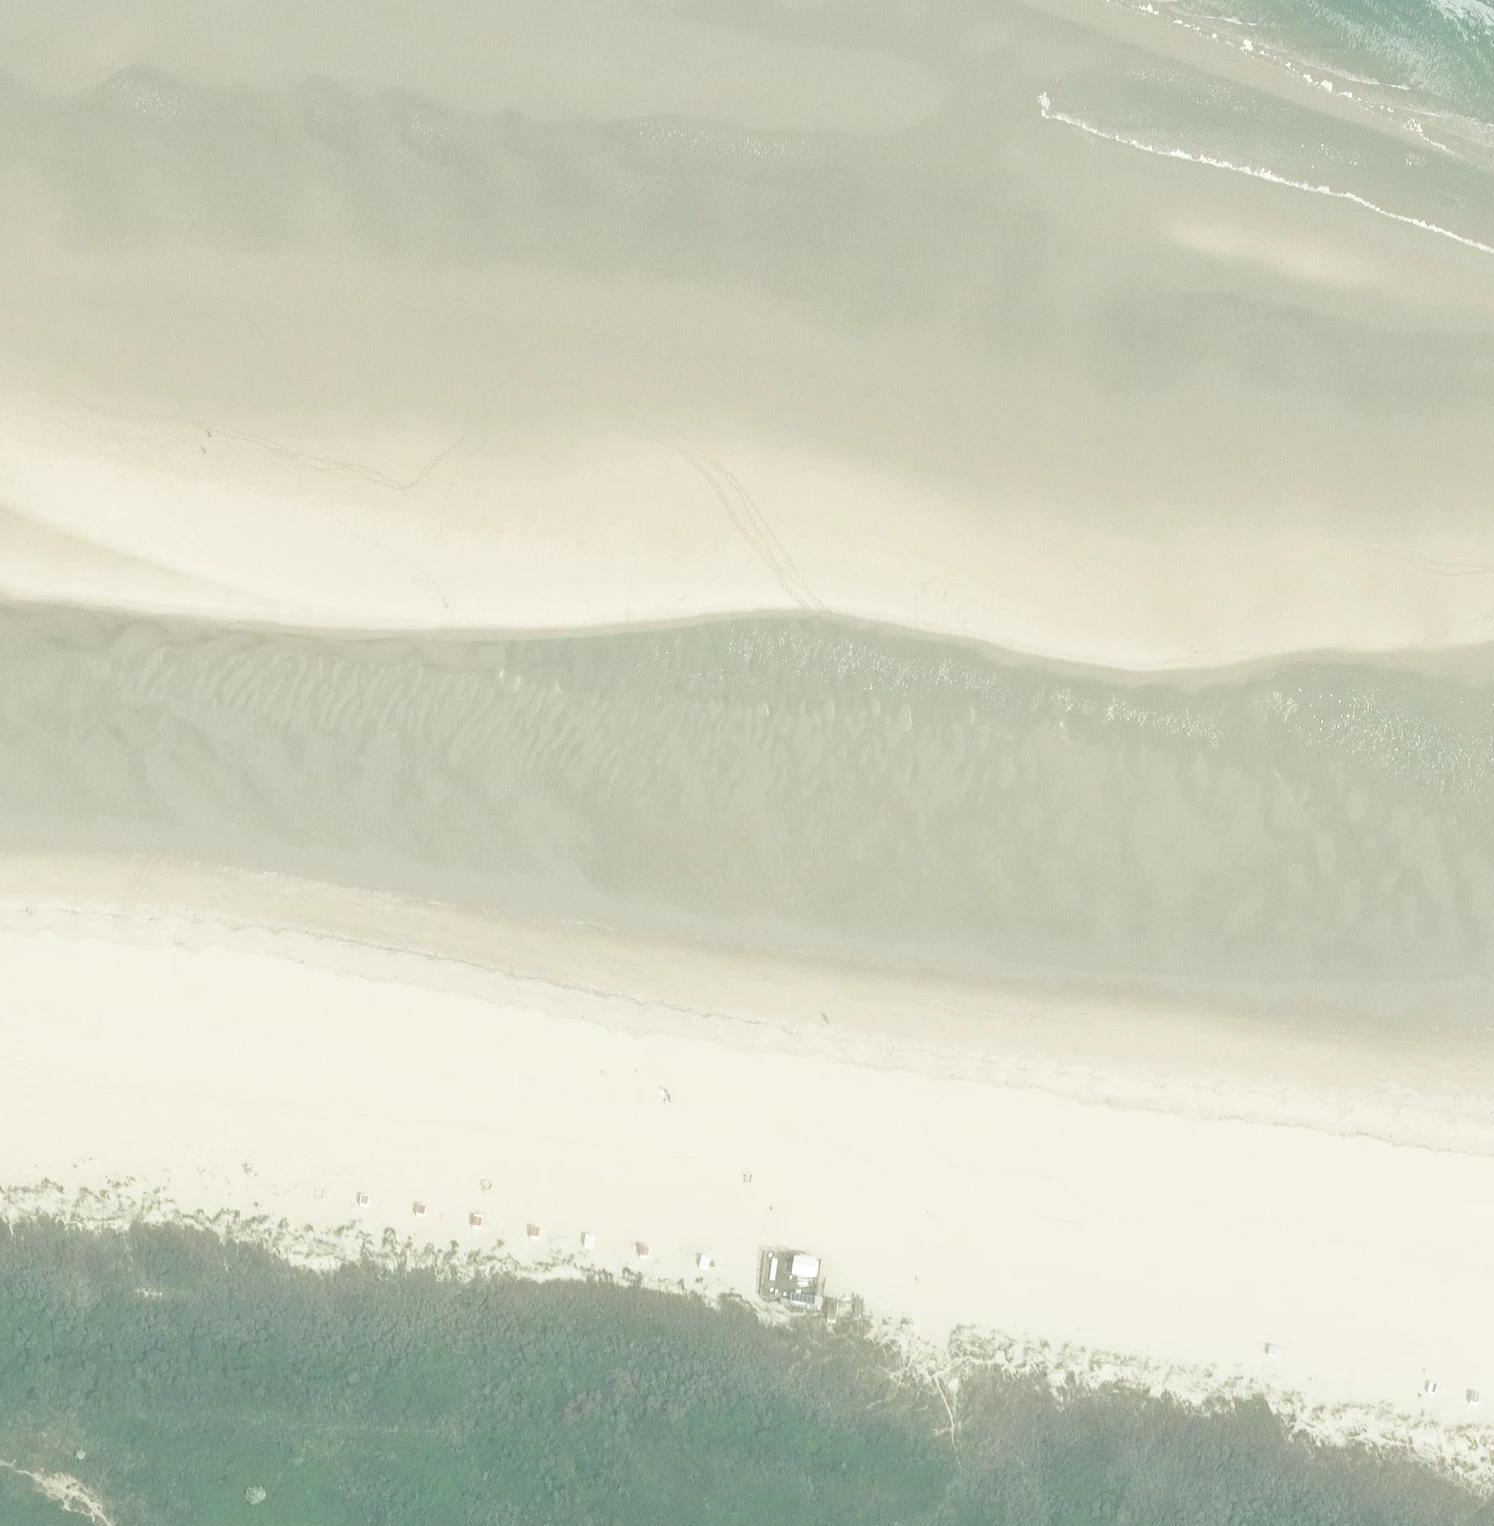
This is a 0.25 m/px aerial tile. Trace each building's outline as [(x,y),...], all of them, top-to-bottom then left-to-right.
[(761,1297),(815,1304),(820,1266),(795,1263),(796,1260),(767,1256),(761,1297)]
